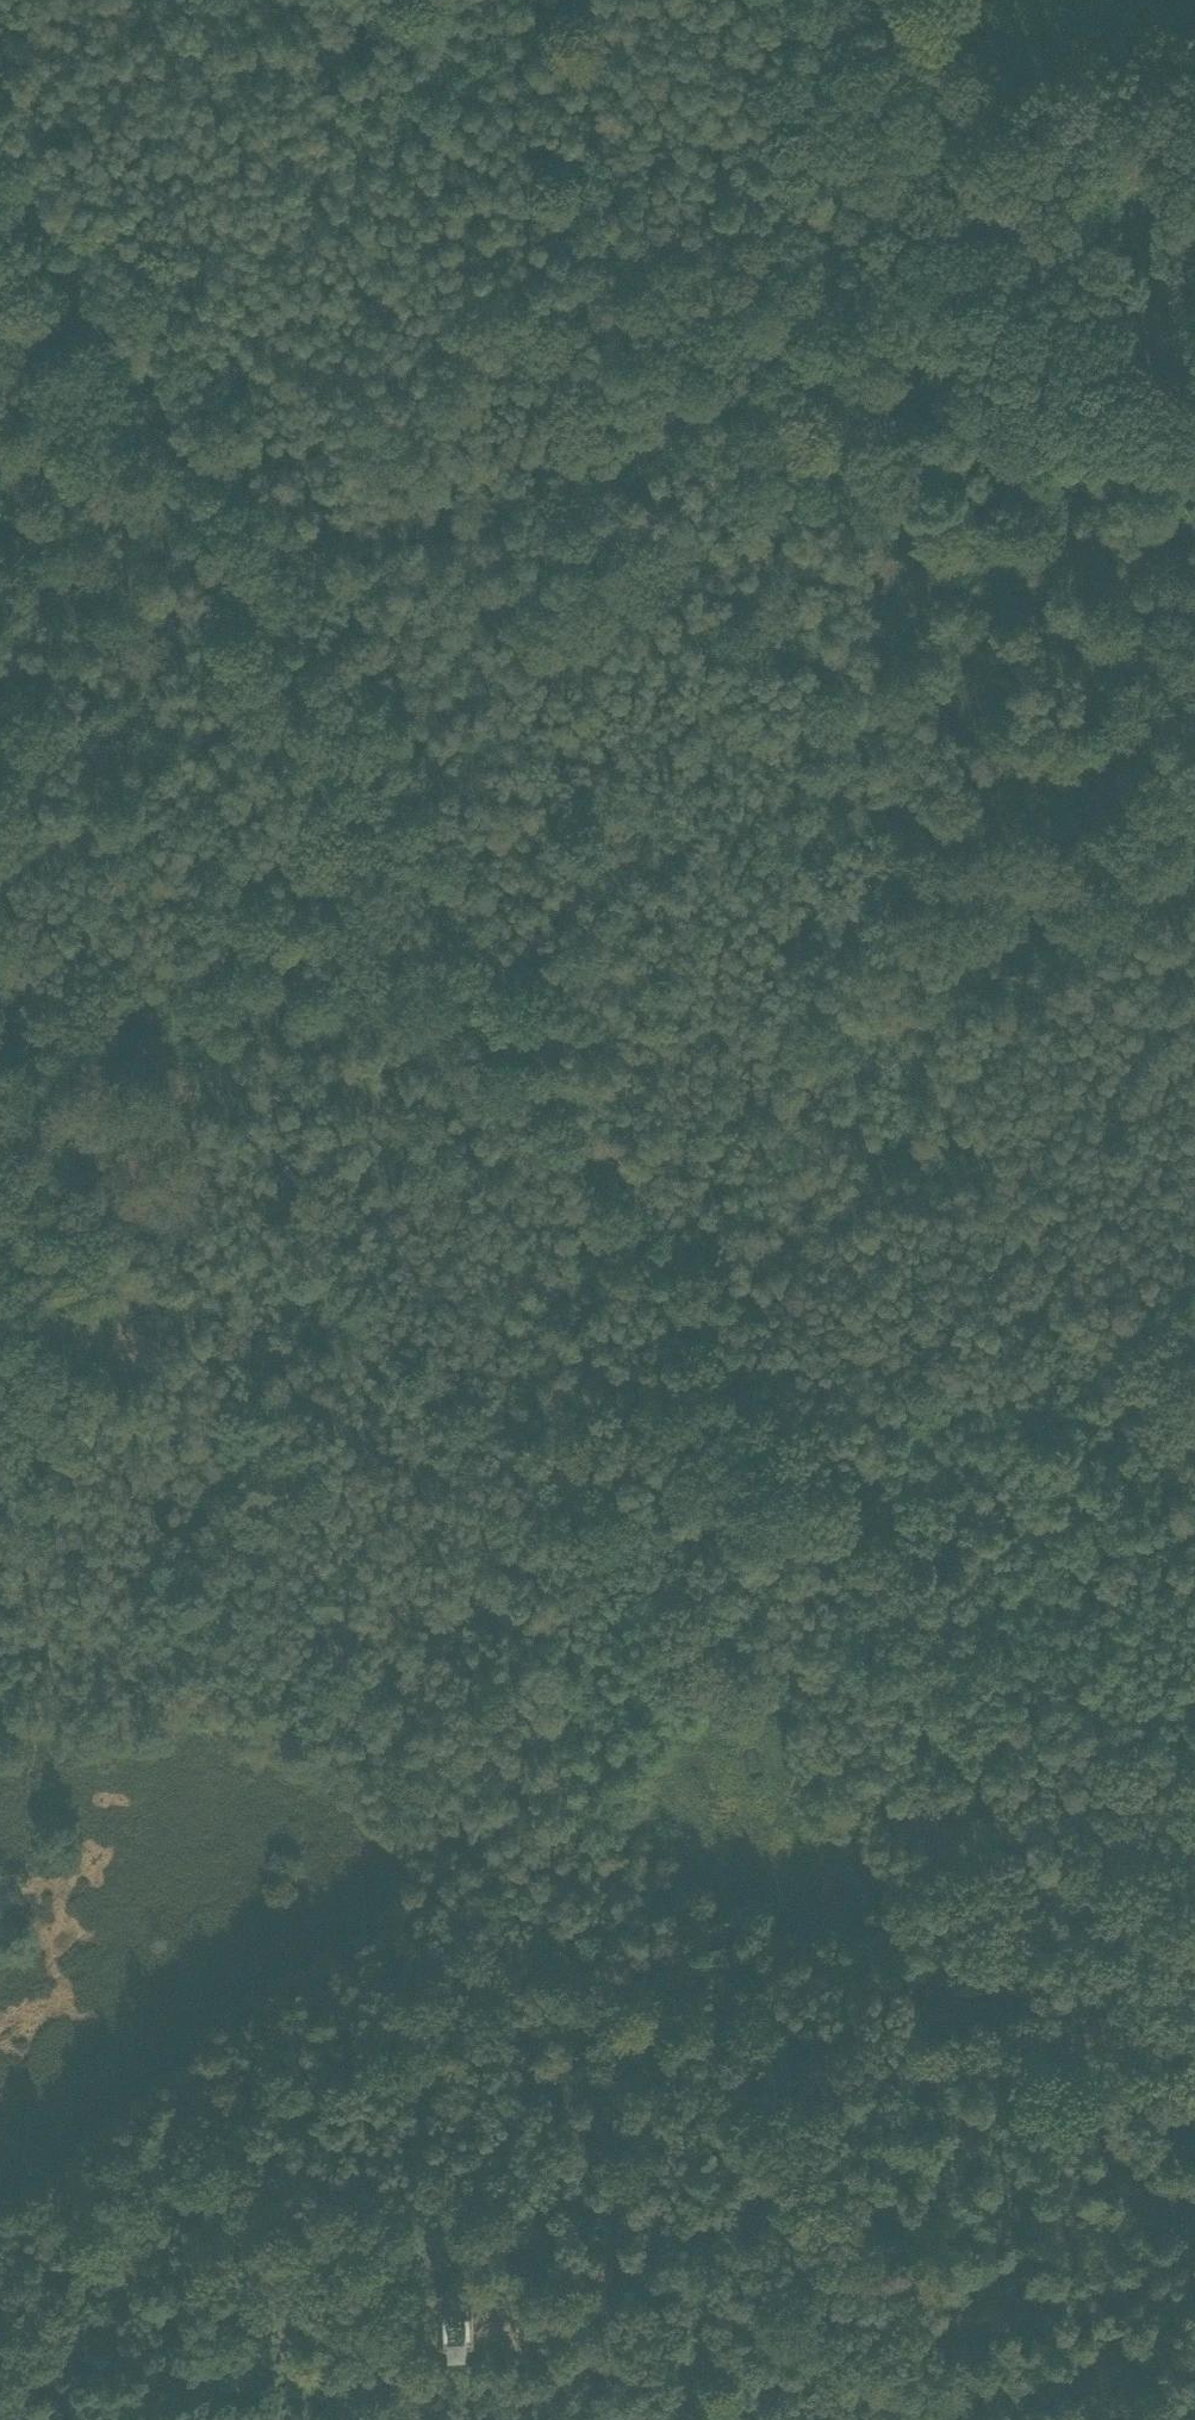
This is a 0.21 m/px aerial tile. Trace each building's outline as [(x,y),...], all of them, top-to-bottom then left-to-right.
[(446,2312),(446,2317),(475,2315),(474,2286),(445,2287),(446,2312)]
